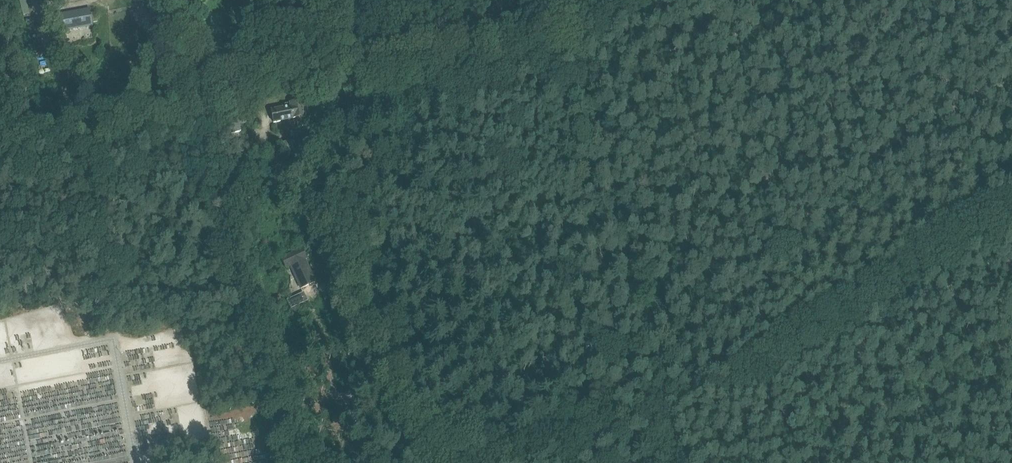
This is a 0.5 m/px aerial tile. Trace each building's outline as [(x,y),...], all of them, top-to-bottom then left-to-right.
[(93,27),(89,10),(53,17),(56,34),(93,27)] [(274,124),(283,122),(297,119),(296,118),(305,116),(303,101),(290,104),(291,107),(271,111),(274,124)] [(226,114),(231,135),(241,132),(237,112),(226,114)] [(248,160),(243,140),(234,143),(238,162),(248,160)] [(292,156),(290,142),(282,144),(285,157),(292,156)] [(302,249),(281,259),(286,269),(290,266),(301,289),(315,283),(304,260),(307,259),(302,249)] [(303,294),(296,298),(299,305),(307,301),(303,294)]
